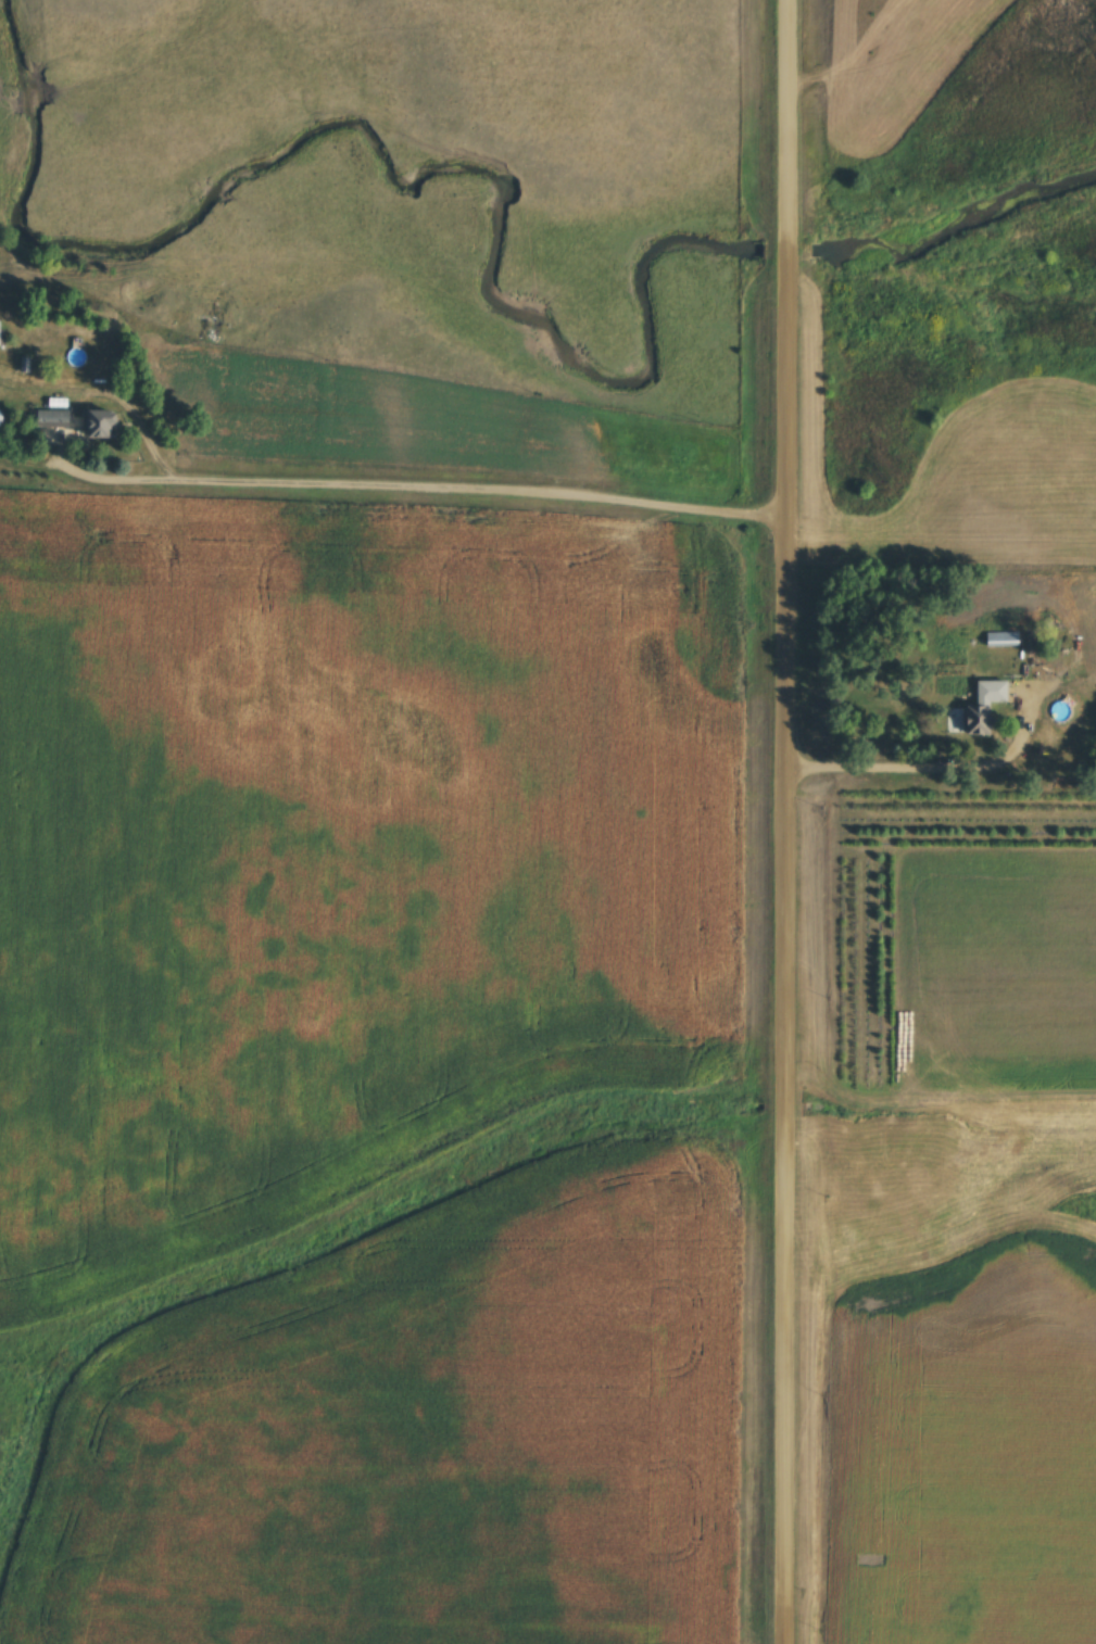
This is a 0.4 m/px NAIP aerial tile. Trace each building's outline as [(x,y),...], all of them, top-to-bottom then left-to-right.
[(2,429),(10,415),(0,409),(0,428),(2,429)] [(73,410),(42,410),(42,428),(73,428),(73,410)] [(124,438),(124,410),(89,410),(89,438),(124,438)] [(1017,643),(1017,635),(990,635),(990,643),(1017,643)] [(1012,682),(980,682),(980,705),(1012,705),(1012,682)] [(968,707),(968,736),(998,736),(998,707),(968,707)]
